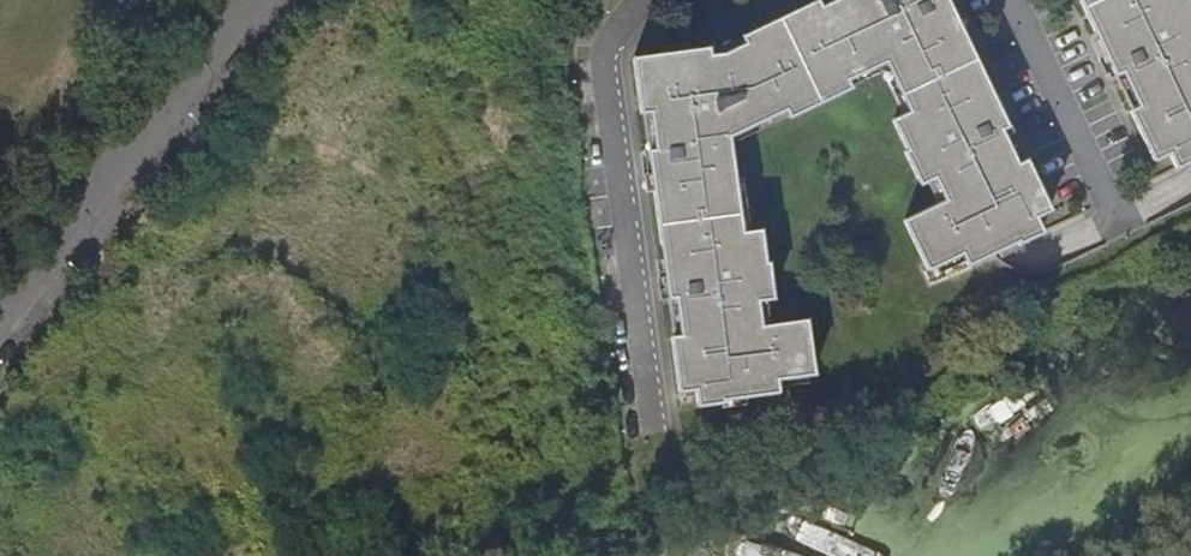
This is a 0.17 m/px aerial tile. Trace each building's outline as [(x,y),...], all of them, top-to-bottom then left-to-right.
[(629,65),(637,120),(647,118),(648,130),(651,149),(644,150),(645,158),(637,159),(640,182),(648,181),(662,282),(654,283),(657,306),(665,305),(666,313),(674,312),(678,343),(668,344),(676,398),(692,396),(695,412),(720,409),(719,406),(775,398),(773,386),(810,380),(803,327),(757,333),(754,307),(769,305),(764,270),(761,270),(757,237),(738,239),(725,143),(782,116),(786,123),(846,94),(843,87),(882,68),(906,119),(889,127),(904,157),(901,159),(916,191),(930,184),(942,208),(900,227),(924,276),(958,260),(963,272),(1013,248),(1015,250),(1037,239),(1030,224),(1045,217),(1021,168),(1013,172),(999,144),(1006,141),(1003,133),(1009,130),(1000,109),(993,113),(948,20),(955,17),(947,0),(841,0),(842,3),(816,15),(813,8),(738,44),(741,51),(720,60),(705,63),(704,55),(629,65)] [(1101,61),(1094,64),(1104,85),(1111,82),(1114,89),(1121,86),(1134,114),(1126,118),(1149,167),(1164,160),(1172,175),(1190,165),(1190,17),(1183,0),(1072,0),(1101,61)]
